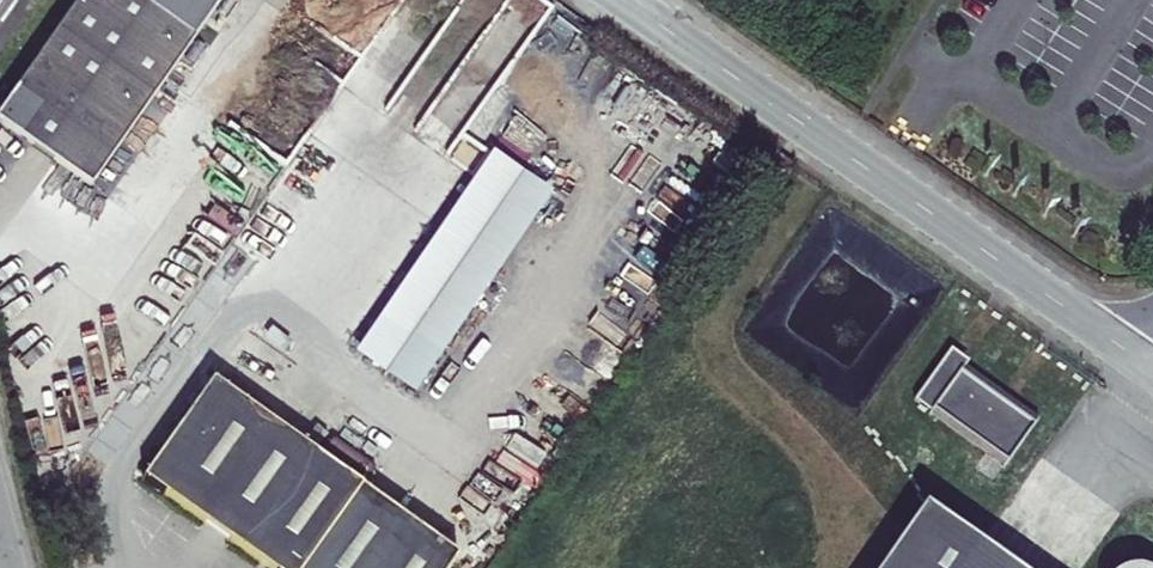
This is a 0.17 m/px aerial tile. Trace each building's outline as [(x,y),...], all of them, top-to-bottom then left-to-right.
[(91,186),(222,0),(79,0),(0,112),(0,123),(91,186)] [(788,176),(794,167),(783,159),(777,154),(770,164),(788,176)] [(657,245),(685,205),(648,180),(620,220),(657,245)] [(914,401),(1006,465),(1037,421),(1012,404),(1009,408),(998,401),(1001,396),(963,370),(968,362),(950,350),(914,401)] [(143,479),(269,567),(449,567),(459,553),(213,380),(143,479)] [(926,504),(881,567),(1017,567),(926,504)]
